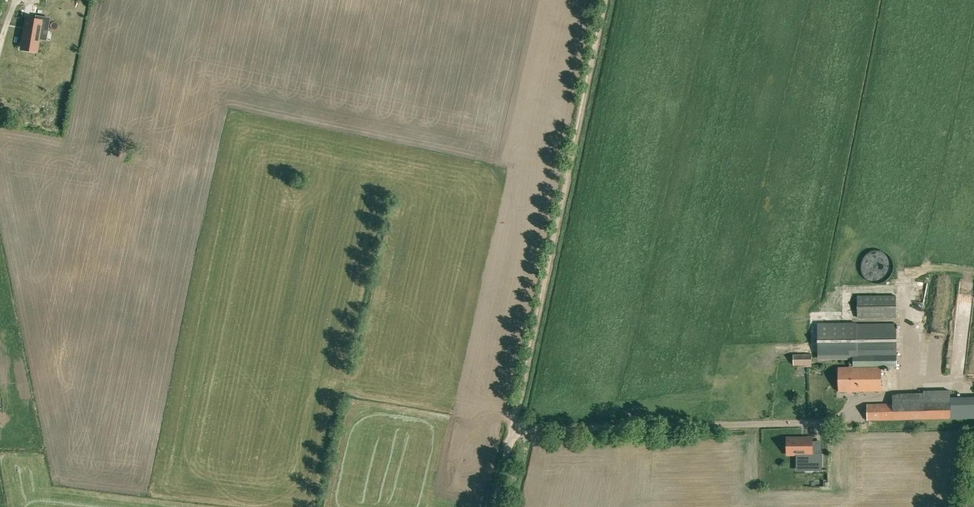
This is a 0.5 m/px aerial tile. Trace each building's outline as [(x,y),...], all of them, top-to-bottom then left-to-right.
[(26,18),(22,42),(37,45),(40,29),(47,30),(49,18),(36,16),(35,19),(26,18)] [(921,294),(930,294),(930,283),(921,283),(921,294)] [(897,318),(897,296),(859,296),(859,318),(897,318)] [(819,325),(819,358),(852,358),(854,358),(854,364),(850,365),(850,368),(839,368),(840,392),(882,391),(882,368),(882,367),(888,367),(897,367),(897,357),(897,324),(852,324),(819,325)] [(794,366),(812,365),(812,354),(794,355),(794,366)] [(962,390),(951,390),(924,391),(924,393),(893,394),(893,404),(868,404),(868,421),(951,419),(951,416),(963,416),(962,390)] [(0,415),(0,427),(13,423),(9,412),(0,415)] [(814,466),(814,454),(812,454),(812,438),(787,438),(787,454),(797,454),(797,462),(805,462),(805,466),(814,466)]
